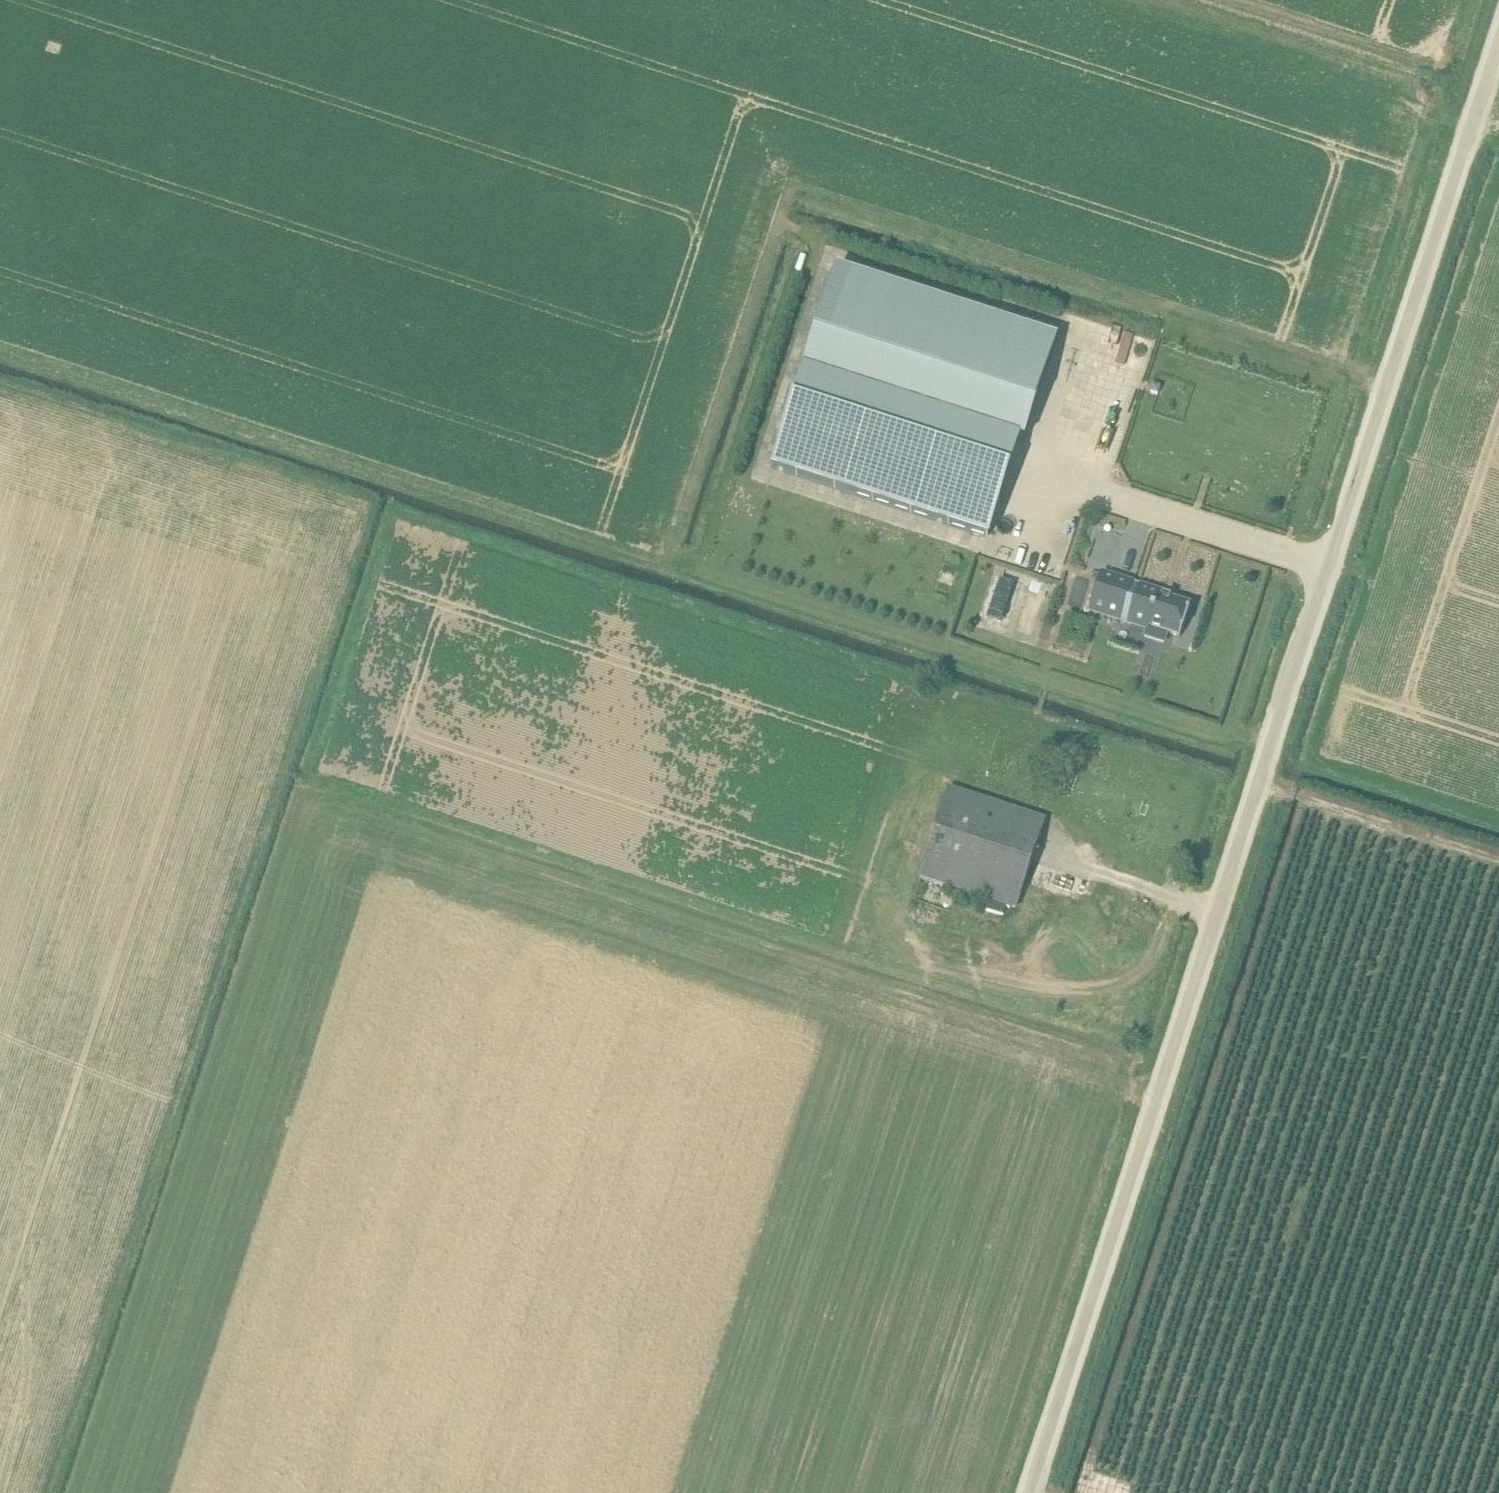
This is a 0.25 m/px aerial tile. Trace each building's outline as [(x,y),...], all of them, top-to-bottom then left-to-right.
[(1055,337),(836,266),(771,466),(991,536),(1055,337)] [(1103,573),(1094,601),(1095,602),(1122,610),(1119,622),(1120,622),(1120,621),(1129,624),(1128,625),(1147,631),(1145,637),(1164,643),(1168,634),(1181,638),(1191,605),(1160,595),(1161,592),(1141,586),(1141,587),(1132,584),(1132,583),(1103,573)] [(1045,820),(1026,814),(950,789),(921,878),(1016,909),(1045,820)]
